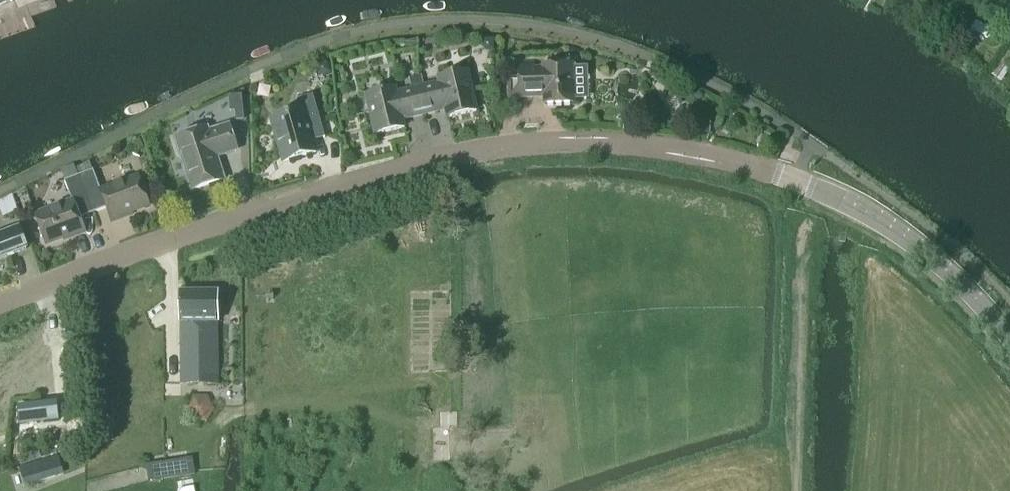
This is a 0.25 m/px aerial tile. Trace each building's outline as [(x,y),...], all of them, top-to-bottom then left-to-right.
[(481,39),(481,47),(486,50),(493,51),(494,40),(481,39)] [(405,43),(406,51),(419,49),(417,41),(405,43)] [(326,62),(314,66),(317,74),(323,77),(331,74),(326,62)] [(533,70),(533,64),(519,64),(519,80),(509,80),(509,99),(544,98),(544,105),(573,104),(572,66),(543,67),(543,70),(533,70)] [(476,112),(467,73),(438,79),(439,84),(424,88),(422,77),(415,79),(424,115),(445,110),(447,118),(476,112)] [(424,115),(415,79),(409,80),(412,91),(396,94),(395,90),(366,96),(375,135),(404,128),(402,120),(424,115)] [(284,163),(316,154),(312,142),(325,138),(313,96),(296,101),(299,113),(272,120),(284,163)] [(242,111),(234,111),(235,121),(243,121),(242,111)] [(237,151),(229,126),(209,132),(208,129),(175,139),(191,191),(224,180),(216,155),(222,153),(223,156),(237,151)] [(90,163),(76,170),(79,176),(93,214),(106,209),(111,223),(112,222),(111,220),(149,206),(139,178),(101,192),(93,171),(90,163)] [(72,203),(35,217),(45,245),(83,231),(84,233),(85,232),(80,219),(93,214),(79,176),(78,177),(75,170),(74,166),(65,169),(60,171),(61,171),(72,203)] [(27,249),(20,231),(12,234),(1,237),(0,238),(0,259),(27,249)] [(180,385),(218,385),(218,293),(180,293),(180,385)] [(206,423),(215,410),(207,396),(192,396),(184,409),(191,422),(206,423)] [(57,405),(17,409),(19,425),(59,421),(57,405)] [(73,414),(61,417),(65,436),(76,434),(73,414)] [(58,457),(29,466),(35,484),(63,476),(58,457)] [(148,479),(171,476),(195,473),(193,459),(146,466),(148,479)]
